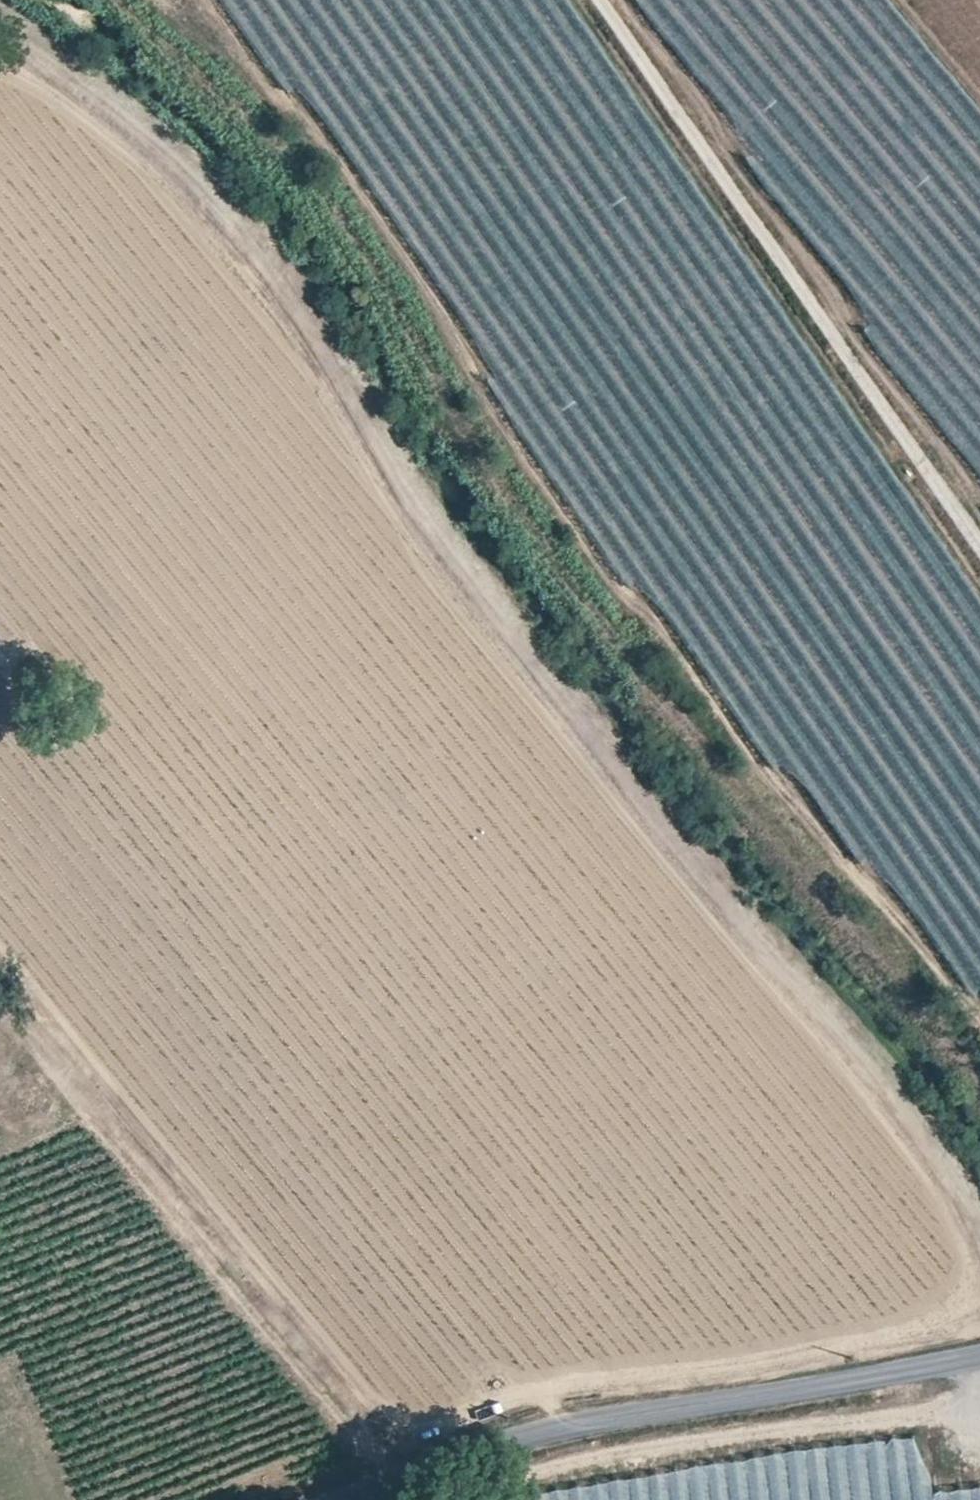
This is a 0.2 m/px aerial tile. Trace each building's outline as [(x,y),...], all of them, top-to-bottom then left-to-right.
[(890,1439),(890,1465),(915,1465),(915,1440),(890,1439)] [(607,1482),(538,1494),(540,1499),(610,1499),(607,1482)]
